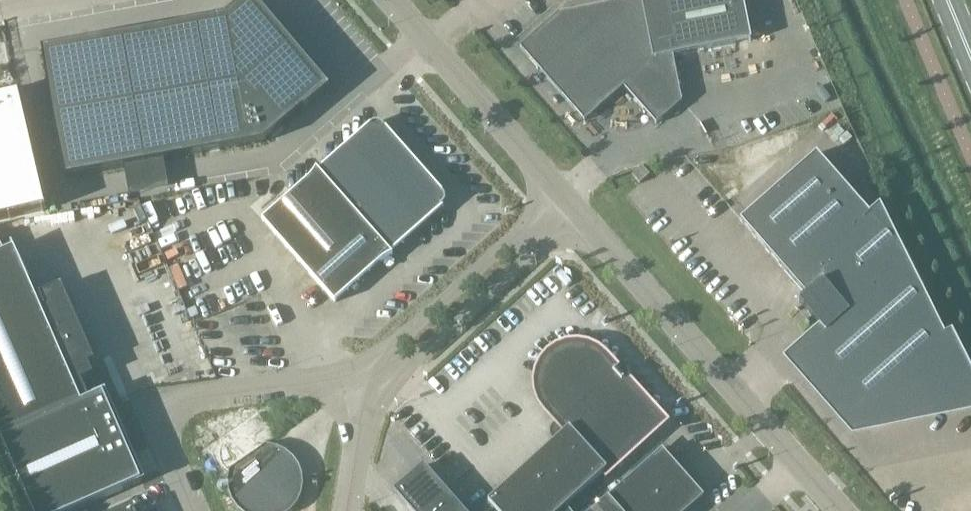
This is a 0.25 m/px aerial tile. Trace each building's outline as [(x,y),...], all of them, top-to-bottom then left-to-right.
[(329,88),(255,0),(244,0),(225,16),(42,50),(65,178),(264,143),(329,88)] [(520,48),(584,122),(623,87),(656,125),(682,102),(673,57),(751,41),(743,0),(629,0),(559,14),(520,48)] [(21,89),(0,94),(0,220),(47,209),(21,89)] [(370,125),(330,161),(323,176),(316,169),(307,180),(262,220),(335,303),(381,262),(393,255),(387,248),(402,244),(443,207),(444,194),(384,126),(370,125)] [(739,220),(807,296),(799,303),(825,333),(795,359),(855,428),(970,405),(970,386),(879,203),(869,212),(816,152),(739,220)] [(642,167),(632,175),(640,184),(649,175),(642,167)] [(89,399),(82,382),(94,376),(89,365),(95,362),(62,286),(40,296),(45,308),(41,310),(15,249),(0,255),(0,438),(89,399)] [(488,502),(496,510),(561,510),(565,507),(660,421),(623,381),(624,380),(624,379),(623,380),(616,372),(616,371),(615,371),(603,359),(596,352),(587,348),(578,347),(568,347),(560,350),(551,356),(545,364),(541,372),(539,382),(540,391),(543,400),(548,408),(560,421),(554,426),(552,430),(551,434),(553,438),(556,441),(488,502)] [(89,399),(0,438),(0,458),(23,510),(75,510),(142,482),(122,437),(127,434),(122,421),(116,424),(103,393),(89,399)] [(279,440),(260,414),(201,455),(220,481),(229,475),(228,477),(228,487),(230,496),(234,505),(240,510),(291,510),(294,508),(300,499),(303,490),(303,480),(301,471),(296,462),(290,455),(281,449),(272,446),(270,446),(279,440)] [(704,497),(661,450),(594,510),(688,510),(704,497)] [(394,492),(410,510),(464,510),(424,466),(394,492)]
